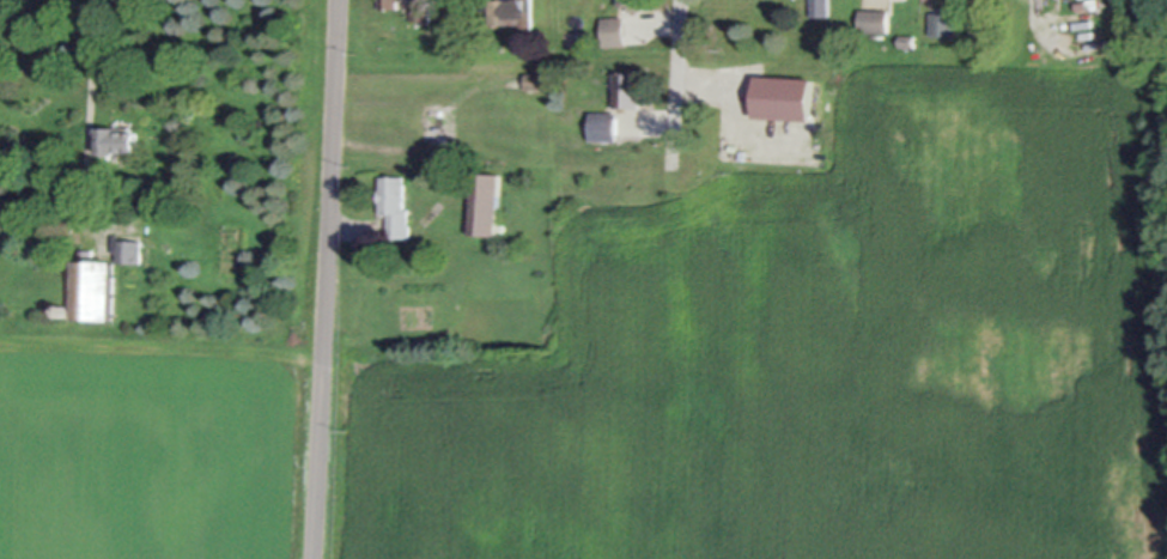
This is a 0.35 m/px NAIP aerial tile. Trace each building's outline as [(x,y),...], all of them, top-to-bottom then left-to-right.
[(431,0),(412,0),(412,17),(431,17),(431,0)] [(488,25),(532,25),(532,0),(488,0),(488,25)] [(828,0),(812,0),(812,15),(828,15),(828,0)] [(858,31),(889,31),(889,8),(858,8),(858,31)] [(954,35),(954,11),(931,11),(931,35),(954,35)] [(602,16),(602,44),(625,44),(625,16),(602,16)] [(639,104),(639,70),(614,70),(614,104),(639,104)] [(753,117),(810,119),(812,78),(754,75),(753,117)] [(616,139),(616,110),(588,110),(588,139),(616,139)] [(96,151),(137,151),(137,126),(96,126),(96,151)] [(500,172),(474,170),(470,230),(496,232),(500,172)] [(407,236),(408,174),(380,173),(379,211),(387,212),(387,236),(407,236)] [(117,261),(143,261),(143,236),(117,236),(117,261)] [(73,315),(111,316),(112,257),(74,256),(73,315)]
